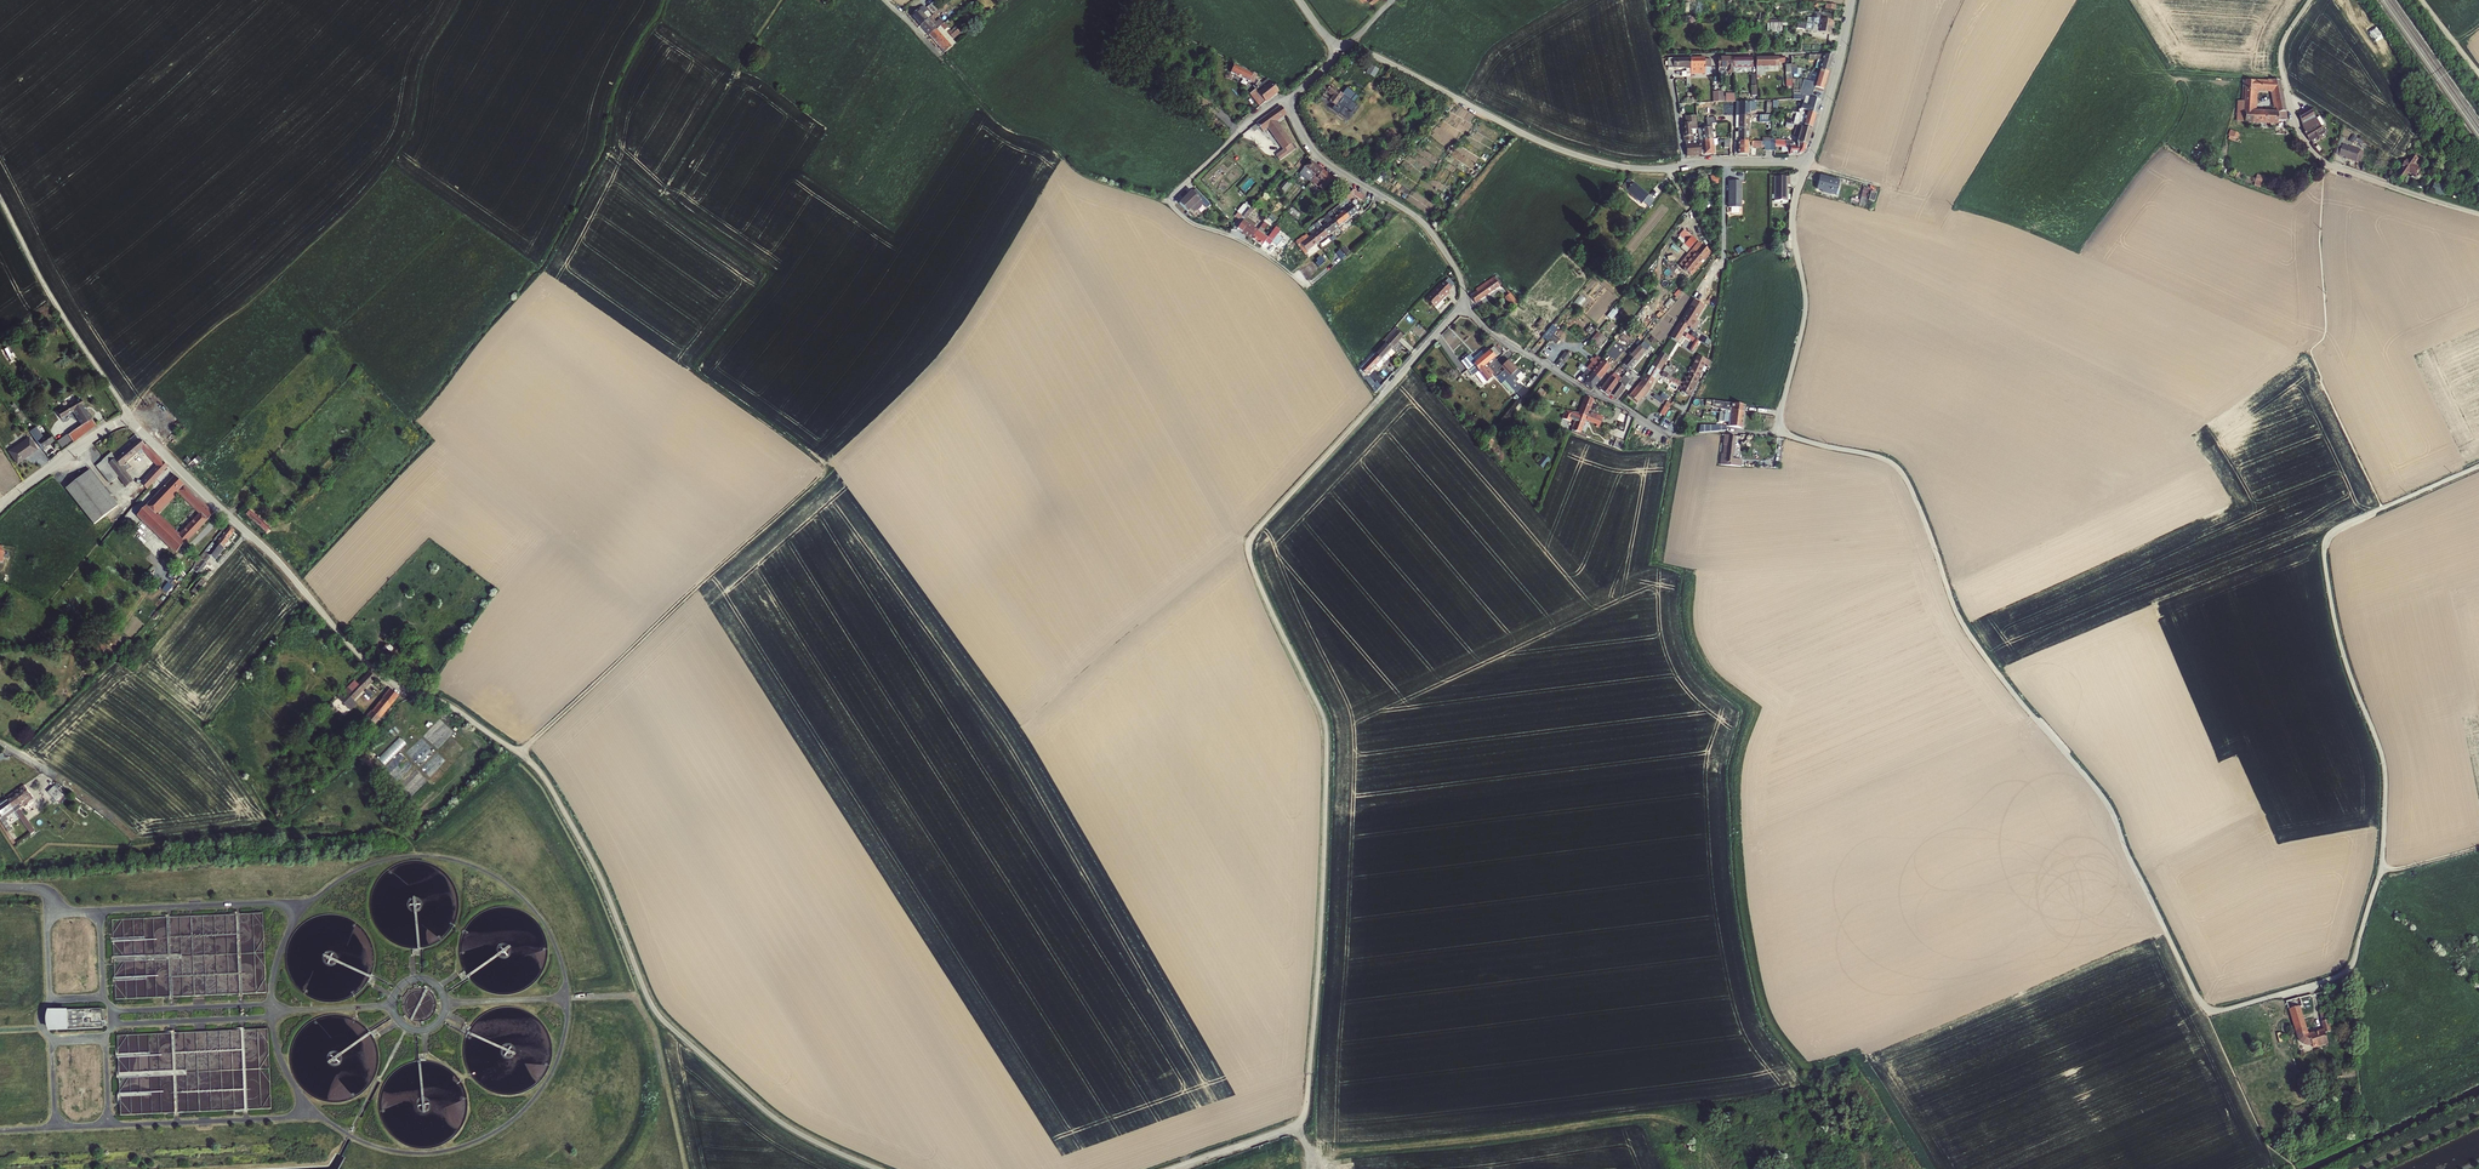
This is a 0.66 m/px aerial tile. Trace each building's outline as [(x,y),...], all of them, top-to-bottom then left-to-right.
[(930,18),(931,16),(922,6),(911,15),(920,26),(928,19),(930,18)] [(1807,18),(1807,23),(1831,28),(1834,16),(1826,14),(1826,12),(1823,11),(1823,14),(1817,12),(1816,20),(1807,18)] [(937,29),(928,19),(920,26),(929,36),(937,29)] [(943,36),(946,35),(947,34),(945,31),(948,29),(944,23),(937,29),(929,36),(938,46),(946,39),(943,36)] [(1777,23),(1767,23),(1767,31),(1779,32),(1780,23),(1777,23)] [(1831,28),(1807,23),(1805,30),(1830,35),(1831,28)] [(960,28),(954,33),(951,35),(954,39),(963,31),(960,28)] [(2385,54),(2393,50),(2381,29),(2373,33),(2385,54)] [(944,53),(952,47),(946,39),(938,46),(944,53)] [(1144,53),(1138,62),(1144,65),(1149,56),(1144,53)] [(1816,67),(1820,69),(1830,72),(1835,57),(1833,55),(1809,55),(1809,60),(1818,60),(1816,67)] [(1785,57),(1756,57),(1756,67),(1779,67),(1779,62),(1785,62),(1785,57)] [(1691,68),(1691,58),(1669,58),(1669,68),(1687,68),(1687,84),(1690,84),(1690,68),(1691,68)] [(1691,58),(1691,68),(1705,68),(1705,74),(1712,74),(1712,60),(1706,60),(1706,58),(1691,58)] [(1719,68),(1733,68),(1733,58),(1719,58),(1719,68)] [(1752,58),(1733,58),(1733,68),(1752,67),(1752,58)] [(1371,63),(1366,72),(1375,77),(1380,68),(1371,63)] [(1258,75),(1254,73),(1253,75),(1234,66),(1230,74),(1253,85),(1256,81),(1258,75)] [(1830,72),(1820,69),(1815,83),(1805,80),(1803,90),(1811,93),(1814,87),(1824,90),(1830,72)] [(1261,86),(1256,81),(1253,85),(1252,87),(1255,90),(1265,103),(1278,92),(1269,80),(1261,86)] [(2254,82),(2244,81),(2243,102),(2236,102),(2236,123),(2244,123),(2244,124),(2277,126),(2277,122),(2288,122),(2287,111),(2285,112),(2280,81),(2267,80),(2267,81),(2255,81),(2254,82)] [(1330,102),(1340,111),(1356,95),(1347,88),(1342,95),(1329,85),(1329,84),(1328,84),(1327,83),(1323,89),(1334,97),(1330,102)] [(1250,95),(1260,107),(1265,103),(1255,90),(1250,95)] [(1713,92),(1713,103),(1723,102),(1723,98),(1723,92),(1713,92)] [(1735,101),(1736,92),(1726,92),(1726,101),(1735,101)] [(1802,105),(1801,109),(1803,110),(1803,111),(1806,112),(1817,115),(1821,101),(1811,98),(1809,106),(1802,105)] [(1740,103),(1739,116),(1749,116),(1750,103),(1740,103)] [(1286,114),(1281,107),(1257,124),(1263,133),(1269,129),(1285,150),(1277,156),(1280,160),(1294,149),(1292,146),(1294,144),(1276,122),(1286,114)] [(2311,143),(2327,137),(2322,125),(2324,124),(2321,116),(2316,118),(2312,107),(2298,113),(2311,143)] [(1803,110),(1801,109),(1801,111),(1802,111),(1799,121),(1795,120),(1793,124),(1802,127),(1802,125),(1812,128),(1817,115),(1806,112),(1803,111),(1803,110)] [(1739,116),(1739,129),(1749,129),(1749,116),(1739,116)] [(1683,125),(1685,142),(1696,141),(1696,138),(1692,138),(1692,136),(1690,136),(1690,130),(1696,130),(1695,117),(1685,118),(1686,125),(1683,125)] [(1700,140),(1713,139),(1712,125),(1716,124),(1715,118),(1707,118),(1707,128),(1699,129),(1699,132),(1699,135),(1700,140)] [(1802,125),(1802,127),(1797,143),(1806,146),(1812,128),(1802,125)] [(1739,133),(1735,133),(1735,142),(1749,142),(1749,129),(1739,129),(1739,133)] [(2231,129),(2228,137),(2236,141),(2239,132),(2231,129)] [(1701,153),(1700,140),(1699,135),(1692,136),(1692,138),(1696,138),(1696,141),(1685,142),(1686,155),(1701,154),(1701,153)] [(1713,139),(1700,140),(1701,153),(1704,153),(1704,155),(1714,154),(1713,139)] [(1786,140),(1771,140),(1771,142),(1770,151),(1775,151),(1775,147),(1775,144),(1786,144),(1786,145),(1790,147),(1790,155),(1793,155),(1800,153),(1805,150),(1806,146),(1797,143),(1789,142),(1786,141),(1786,140)] [(1749,142),(1735,142),(1735,154),(1748,155),(1749,142)] [(1770,151),(1771,142),(1765,142),(1753,142),(1752,146),(1765,147),(1765,151),(1770,151)] [(2357,161),(2361,148),(2343,143),(2339,156),(2357,161)] [(1775,144),(1775,147),(1781,147),(1781,152),(1788,152),(1788,155),(1790,155),(1790,147),(1786,145),(1786,144),(1775,144)] [(2412,153),(2395,176),(2403,181),(2410,172),(2413,174),(2423,161),(2412,153)] [(1316,179),(1322,171),(1310,161),(1303,171),(1308,174),(1301,183),(1305,186),(1307,184),(1309,185),(1309,184),(1312,180),(1311,179),(1313,177),(1316,179)] [(1312,180),(1309,184),(1325,196),(1338,183),(1322,171),(1316,179),(1313,177),(1311,179),(1312,180)] [(2258,174),(2254,184),(2260,186),(2264,175),(2258,174)] [(1720,176),(1711,176),(1711,185),(1720,184),(1720,176)] [(1840,181),(1820,176),(1816,190),(1837,196),(1840,181)] [(1790,177),(1772,177),(1773,201),(1788,202),(1788,186),(1790,186),(1790,177)] [(1649,208),(1654,201),(1648,196),(1647,195),(1628,179),(1621,187),(1641,204),(1643,202),(1649,208)] [(1732,181),(1729,181),(1728,208),(1741,208),(1742,181),(1732,181)] [(1287,192),(1290,185),(1286,182),(1282,189),(1287,192)] [(2432,193),(2445,196),(2447,188),(2434,184),(2432,193)] [(1870,190),(1863,188),(1859,205),(1866,207),(1870,190)] [(1205,206),(1208,202),(1196,189),(1193,192),(1192,192),(1179,203),(1188,212),(1192,207),(1195,210),(1202,203),(1205,206)] [(1339,206),(1340,207),(1341,208),(1350,219),(1358,213),(1348,201),(1350,200),(1349,200),(1353,196),(1362,201),(1364,197),(1357,193),(1353,191),(1339,203),(1340,205),(1339,206)] [(1336,217),(1332,220),(1338,228),(1350,219),(1343,211),(1341,208),(1340,207),(1339,206),(1337,207),(1332,211),(1336,217)] [(1300,219),(1303,215),(1292,207),(1289,211),(1300,219)] [(1235,226),(1231,230),(1236,231),(1238,229),(1252,239),(1258,231),(1244,221),(1245,219),(1247,220),(1253,212),(1250,209),(1235,226)] [(1329,222),(1325,217),(1319,221),(1323,227),(1322,228),(1328,236),(1338,228),(1332,220),(1329,222)] [(1328,236),(1322,228),(1317,222),(1313,225),(1316,230),(1310,235),(1311,236),(1318,245),(1328,236)] [(1687,252),(1698,240),(1685,228),(1679,235),(1686,241),(1681,247),(1687,252)] [(1268,238),(1258,231),(1252,239),(1262,246),(1268,238)] [(1318,245),(1311,236),(1305,241),(1302,238),(1296,243),(1308,258),(1312,255),(1310,252),(1308,254),(1308,253),(1318,245)] [(1697,251),(1702,245),(1698,242),(1693,248),(1697,251)] [(1337,252),(1342,258),(1350,251),(1345,245),(1337,252)] [(1680,271),(1688,277),(1709,251),(1702,245),(1697,251),(1693,248),(1682,262),(1685,265),(1680,271)] [(1709,251),(1688,277),(1690,279),(1711,253),(1709,251)] [(1315,262),(1319,267),(1326,260),(1322,255),(1315,262)] [(1685,265),(1682,262),(1677,268),(1680,271),(1685,265)] [(1303,266),(1295,272),(1301,280),(1309,273),(1303,266)] [(1492,282),(1485,287),(1487,290),(1484,293),(1486,296),(1501,285),(1497,278),(1495,275),(1490,279),(1492,282)] [(1492,282),(1490,279),(1483,284),(1485,287),(1492,282)] [(1435,292),(1426,301),(1431,306),(1433,309),(1449,293),(1452,290),(1446,283),(1442,286),(1435,292)] [(1483,284),(1475,289),(1477,292),(1485,287),(1483,284)] [(1485,287),(1477,292),(1471,297),(1476,304),(1486,296),(1484,293),(1487,290),(1485,287)] [(1505,298),(1513,310),(1518,304),(1510,293),(1505,298)] [(1413,315),(1411,318),(1417,322),(1431,306),(1426,301),(1423,303),(1421,301),(1411,313),(1413,315)] [(1608,316),(1612,319),(1619,311),(1614,307),(1608,316)] [(1671,338),(1678,342),(1683,334),(1688,326),(1681,322),(1671,338)] [(1558,330),(1552,325),(1542,338),(1547,343),(1550,340),(1554,335),(1558,330)] [(1379,352),(1389,362),(1395,355),(1391,351),(1404,338),(1395,329),(1385,339),(1388,342),(1379,352)] [(1595,331),(1588,339),(1599,348),(1605,340),(1595,331)] [(1693,340),(1690,351),(1694,352),(1699,338),(1686,334),(1685,338),(1693,340)] [(1554,335),(1550,340),(1556,345),(1560,340),(1554,335)] [(1616,342),(1606,353),(1616,361),(1625,349),(1616,342)] [(1636,363),(1637,361),(1650,347),(1645,343),(1641,347),(1640,348),(1639,347),(1630,357),(1636,363)] [(11,346),(6,348),(10,361),(16,359),(11,346)] [(1565,351),(1560,358),(1566,362),(1571,355),(1565,351)] [(1365,370),(1370,377),(1371,375),(1370,374),(1379,364),(1384,368),(1389,362),(1379,352),(1363,368),(1365,370)] [(1459,365),(1465,373),(1474,365),(1478,371),(1483,367),(1486,371),(1489,368),(1489,367),(1496,361),(1495,359),(1496,358),(1491,352),(1483,358),(1480,354),(1472,361),(1469,357),(1459,365)] [(1661,371),(1669,357),(1661,353),(1653,366),(1660,370),(1661,371)] [(1623,364),(1630,370),(1636,363),(1630,357),(1623,364)] [(1697,358),(1690,374),(1697,378),(1705,362),(1697,358)] [(1581,378),(1584,380),(1590,373),(1587,371),(1593,363),(1588,359),(1582,366),(1585,368),(1582,372),(1584,373),(1581,378)] [(1508,385),(1512,381),(1509,378),(1508,379),(1502,373),(1505,370),(1513,380),(1520,373),(1509,360),(1501,367),(1498,370),(1501,373),(1499,375),(1500,376),(1508,385)] [(1465,373),(1470,379),(1472,377),(1480,387),(1489,380),(1487,378),(1490,376),(1493,381),(1500,376),(1499,375),(1501,373),(1498,370),(1501,367),(1496,361),(1489,367),(1489,368),(1486,371),(1483,367),(1478,371),(1474,365),(1465,373)] [(1600,382),(1611,367),(1603,361),(1600,364),(1597,368),(1596,367),(1594,370),(1591,374),(1594,376),(1594,377),(1600,382)] [(1591,368),(1594,370),(1596,367),(1597,368),(1600,364),(1596,361),(1591,368)] [(1660,370),(1653,366),(1646,377),(1654,381),(1660,370)] [(1668,368),(1664,373),(1666,374),(1670,376),(1672,377),(1673,378),(1676,373),(1668,368)] [(1608,396),(1610,395),(1619,383),(1625,376),(1617,370),(1616,371),(1612,376),(1604,385),(1600,390),(1608,396)] [(1585,381),(1582,384),(1592,391),(1600,382),(1594,377),(1594,376),(1591,374),(1590,373),(1584,380),(1585,381)] [(1619,383),(1610,395),(1616,399),(1627,385),(1630,387),(1637,379),(1635,377),(1636,376),(1634,373),(1628,379),(1626,377),(1620,384),(1619,383)] [(1690,393),(1697,378),(1690,374),(1688,378),(1687,378),(1683,384),(1681,388),(1690,393)] [(1654,381),(1646,377),(1640,384),(1649,389),(1654,381)] [(1649,389),(1640,384),(1630,397),(1638,403),(1649,389)] [(1522,399),(1528,391),(1522,386),(1520,389),(1517,387),(1514,391),(1522,399)] [(1540,387),(1537,394),(1543,397),(1546,391),(1540,387)] [(1585,397),(1579,413),(1591,418),(1598,421),(1601,422),(1603,418),(1592,413),(1593,412),(1590,410),(1594,400),(1585,397)] [(1730,403),(1706,400),(1703,412),(1710,414),(1712,404),(1720,405),(1720,410),(1724,411),(1719,413),(1718,421),(1723,422),(1729,422),(1728,427),(1742,429),(1745,406),(1730,403)] [(67,435),(72,442),(88,431),(95,425),(90,419),(76,401),(55,417),(60,423),(72,414),(77,420),(80,425),(67,435)] [(1665,416),(1670,408),(1665,405),(1660,413),(1665,416)] [(1575,420),(1578,413),(1566,410),(1564,416),(1565,417),(1566,418),(1571,420),(1572,419),(1575,420)] [(24,421),(18,413),(14,416),(18,421),(20,424),(24,421)] [(1591,418),(1579,413),(1578,413),(1575,420),(1576,421),(1576,422),(1571,433),(1586,439),(1586,438),(1590,439),(1591,436),(1588,435),(1585,434),(1589,422),(1591,418)] [(1598,421),(1591,418),(1589,422),(1597,425),(1603,427),(1605,424),(1601,422),(1598,421)] [(33,428),(29,431),(30,432),(42,449),(49,444),(44,436),(40,438),(33,428)] [(1723,435),(1723,445),(1723,454),(1721,454),(1719,465),(1741,467),(1742,460),(1733,459),(1736,436),(1723,435)] [(16,463),(25,457),(24,456),(27,454),(28,455),(36,449),(28,437),(8,451),(16,463)] [(1492,440),(1489,438),(1483,445),(1486,448),(1492,440)] [(111,484),(119,477),(128,487),(134,481),(127,472),(131,468),(127,463),(124,466),(123,465),(137,452),(140,456),(144,452),(148,457),(154,452),(147,444),(145,446),(140,440),(116,461),(111,455),(105,460),(112,469),(104,475),(111,484)] [(1626,443),(1620,441),(1618,449),(1623,451),(1626,443)] [(148,457),(152,461),(158,456),(154,452),(148,457)] [(141,485),(146,490),(168,468),(165,464),(161,460),(158,456),(152,461),(158,468),(154,472),(152,474),(141,485)] [(191,467),(202,461),(199,456),(188,462),(191,467)] [(112,469),(105,460),(97,467),(104,475),(112,469)] [(67,492),(98,526),(121,506),(90,471),(67,492)] [(165,487),(175,476),(173,474),(163,485),(165,487)] [(156,487),(157,488),(160,492),(138,515),(142,519),(129,533),(135,539),(132,542),(154,563),(169,547),(176,554),(213,513),(197,497),(190,504),(200,513),(179,537),(156,515),(178,492),(187,500),(193,493),(191,491),(175,476),(165,487),(163,485),(161,483),(156,487)] [(250,510),(247,514),(268,531),(271,526),(250,510)] [(228,540),(235,530),(228,524),(215,541),(224,549),(225,547),(229,542),(228,540)] [(215,560),(224,549),(215,541),(207,551),(193,570),(199,574),(207,564),(206,563),(211,557),(215,560)] [(201,590),(207,583),(202,579),(196,586),(201,590)] [(169,581),(163,589),(168,593),(174,585),(169,581)] [(375,677),(370,673),(359,685),(355,682),(350,688),(353,692),(346,700),(352,704),(361,694),(372,681),(375,677)] [(399,695),(390,689),(383,699),(384,700),(374,713),(373,712),(367,720),(369,722),(367,726),(372,730),(396,702),(396,701),(399,695)] [(47,792),(54,801),(68,792),(58,785),(47,792)] [(24,787),(7,799),(8,801),(25,789),(24,787)] [(8,801),(14,808),(30,796),(25,789),(8,801)] [(30,796),(14,808),(15,811),(32,799),(30,796)] [(5,827),(10,834),(14,831),(8,822),(9,821),(8,819),(17,813),(15,811),(14,808),(8,801),(0,807),(0,820),(5,827)] [(2294,1004),(2298,1003),(2299,1006),(2301,1005),(2300,1003),(2302,1003),(2300,997),(2292,999),(2294,1004)] [(2301,1005),(2290,1008),(2300,1046),(2311,1043),(2313,1048),(2329,1044),(2325,1028),(2309,1032),(2301,1005)] [(52,1030),(102,1027),(102,1008),(51,1010),(52,1030)]
